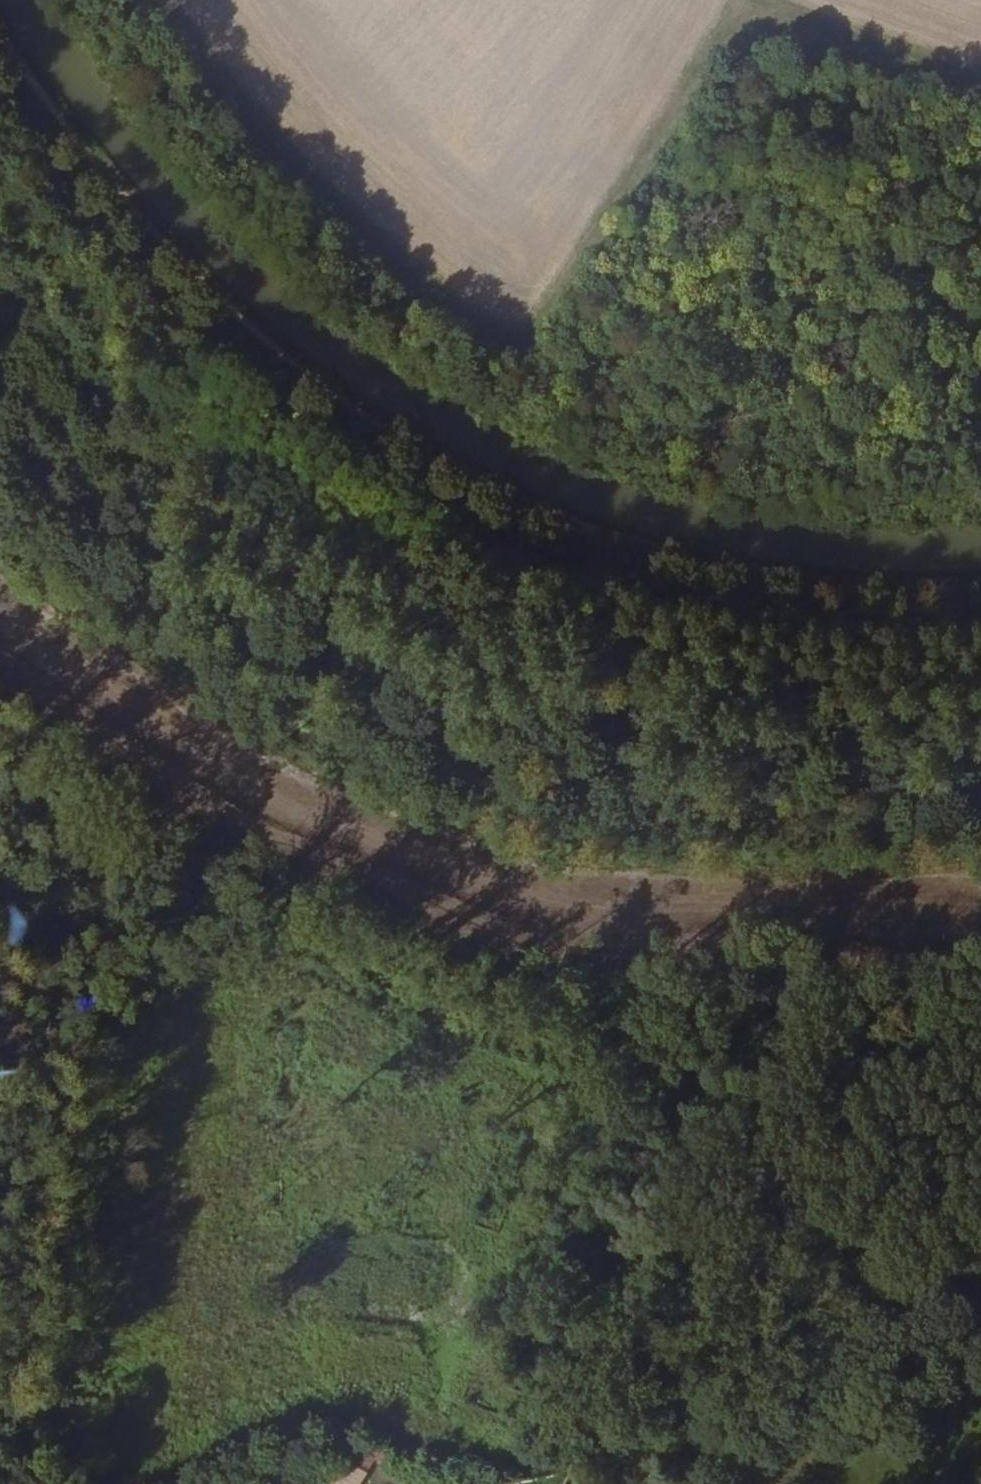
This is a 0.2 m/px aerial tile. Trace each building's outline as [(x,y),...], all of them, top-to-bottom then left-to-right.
[(362,1468),(361,1468),(370,1454),(354,1445),(339,1468),(329,1483),(328,1483),(352,1483),(362,1468)] [(362,1468),(352,1483),(358,1483),(365,1472),(362,1468)]
